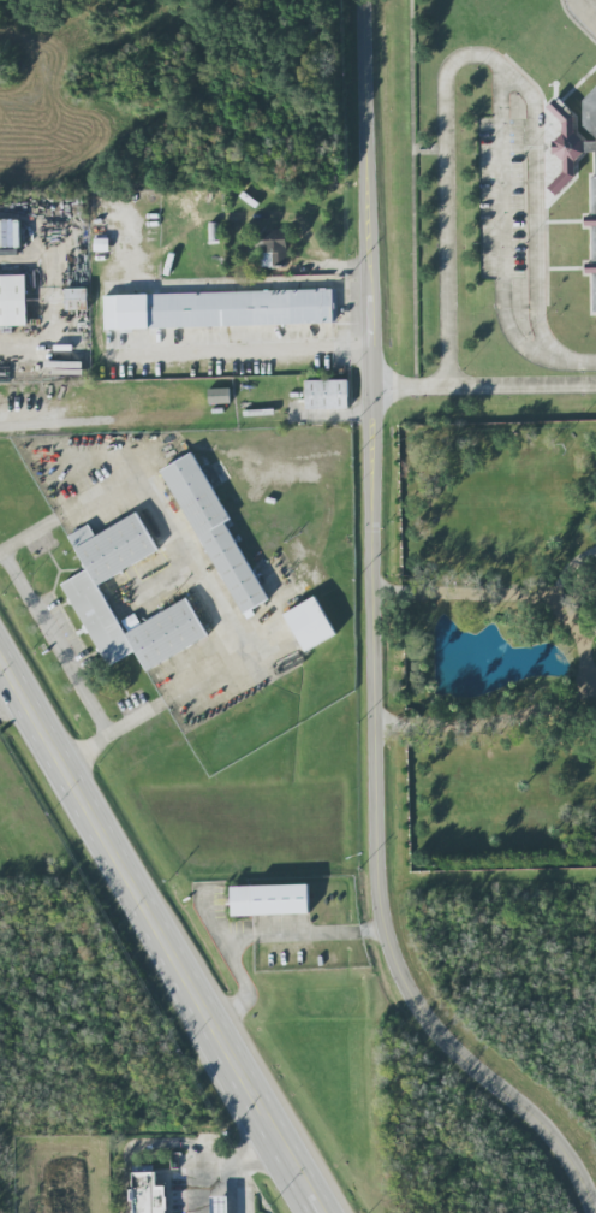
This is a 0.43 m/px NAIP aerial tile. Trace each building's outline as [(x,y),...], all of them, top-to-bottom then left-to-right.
[(595,287),(595,88),(586,99),(588,136),(553,101),(547,107),(555,115),(559,187),(589,157),(595,287)] [(21,220),(0,220),(0,248),(21,247),(21,220)] [(251,242),(252,252),(261,252),(261,267),(287,266),(286,231),(262,232),(262,241),(251,242)] [(26,276),(0,276),(0,327),(27,327),(26,276)] [(66,289),(67,311),(88,310),(88,288),(66,289)] [(105,329),(338,324),(337,290),(104,295),(105,329)] [(348,380),(306,380),(306,409),(348,409),(348,380)] [(230,388),(209,390),(209,404),(230,403),(230,388)] [(242,615),(271,599),(192,454),(162,470),(242,615)] [(159,554),(139,514),(95,535),(90,525),(69,535),(87,571),(64,583),(106,668),(137,652),(145,670),(208,639),(189,600),(123,633),(99,583),(159,554)] [(336,637),(318,598),(286,612),(303,652),(336,637)] [(127,631),(141,625),(136,614),(122,620),(127,631)] [(231,916),(310,914),(309,884),(230,887),(231,916)] [(168,1186),(157,1187),(157,1173),(134,1173),(134,1212),(168,1212),(168,1186)] [(212,1197),(212,1212),(229,1212),(228,1197),(212,1197)]
